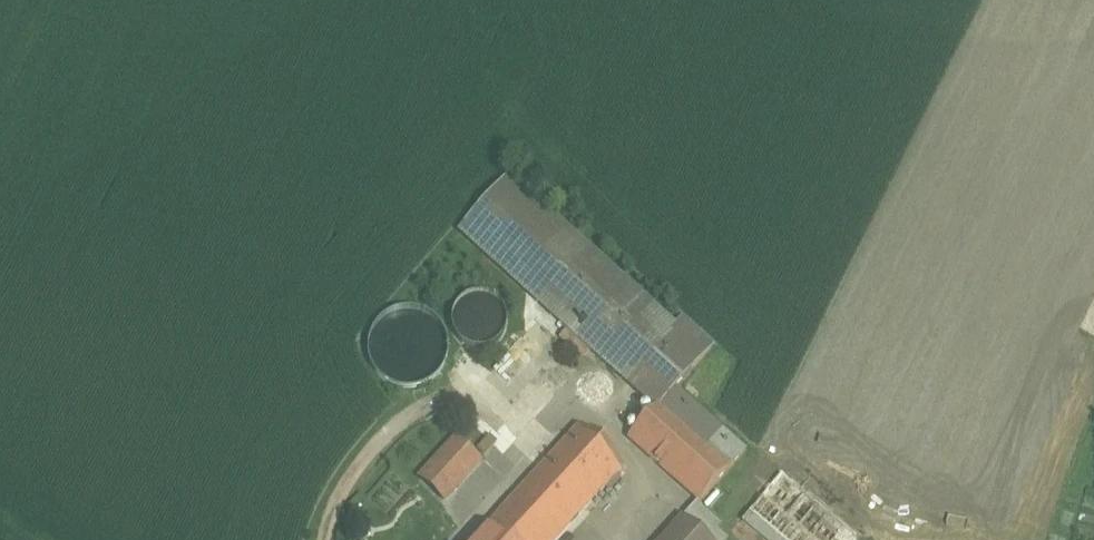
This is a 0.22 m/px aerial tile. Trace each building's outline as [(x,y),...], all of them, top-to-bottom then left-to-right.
[(677,329),(508,176),(455,235),(636,399),(672,399),(680,390),(715,352),(690,330),(683,323),(677,329)] [(466,293),(456,299),(449,308),(446,319),(447,330),(452,341),(461,348),(472,351),(484,350),(494,345),(501,336),(505,325),(504,313),(498,303),(489,296),(478,292),(466,293)] [(662,406),(628,441),(697,508),(731,473),(728,470),(676,420),(662,406)] [(690,406),(676,420),(728,470),(742,456),(690,406)] [(574,429),(475,539),(568,539),(626,476),(574,429)] [(453,438),(414,480),(444,508),(484,466),(453,438)] [(782,474),(739,526),(756,539),(856,539),(858,537),(824,509),(804,492),(782,474)] [(684,522),(702,539),(717,539),(724,533),(697,508),(684,522)] [(666,539),(702,539),(684,522),(666,539)]
